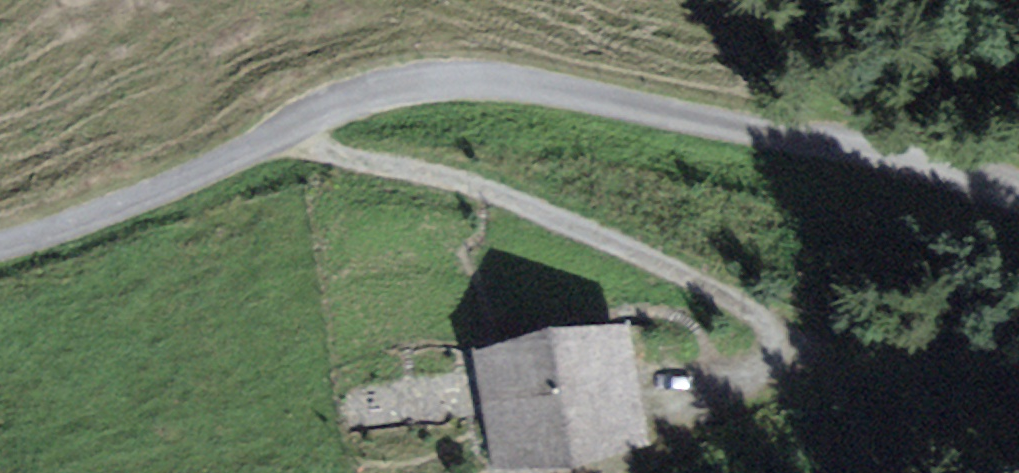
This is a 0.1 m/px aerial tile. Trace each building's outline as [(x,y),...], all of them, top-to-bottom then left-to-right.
[(622,326),(478,355),(499,464),(643,436),(622,326)]
